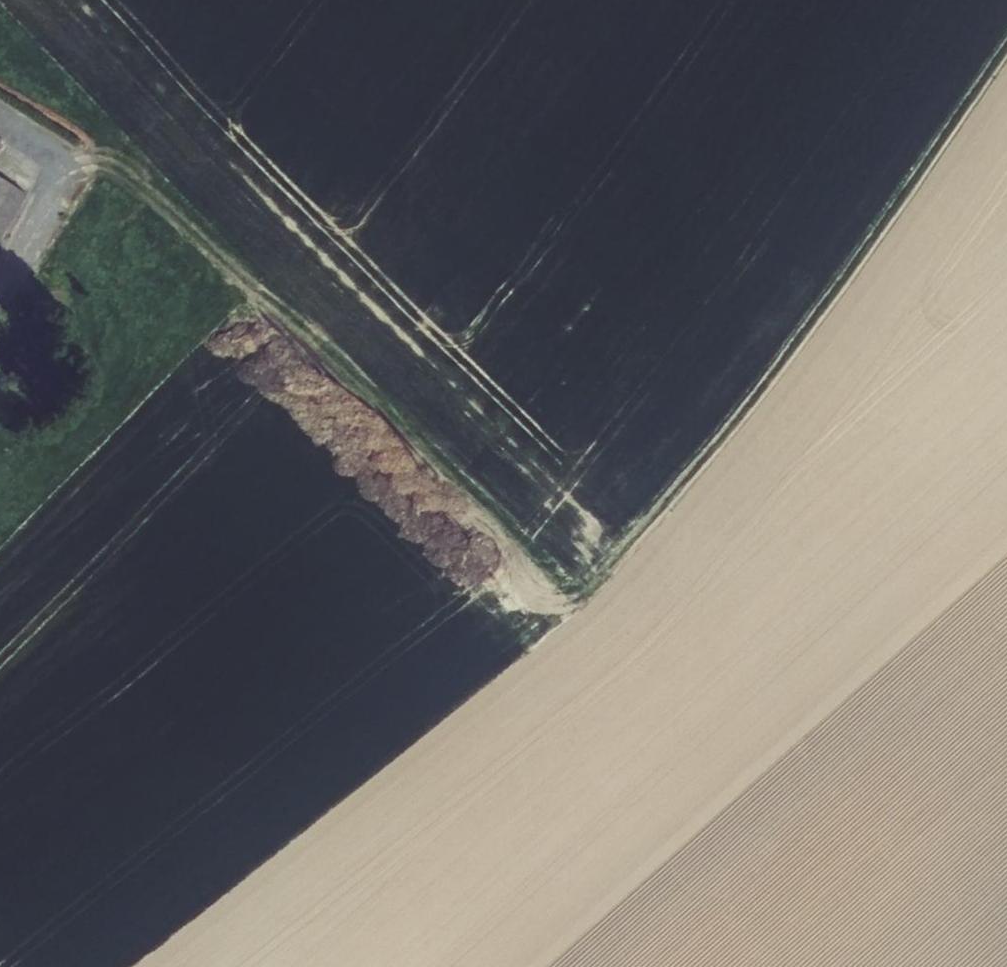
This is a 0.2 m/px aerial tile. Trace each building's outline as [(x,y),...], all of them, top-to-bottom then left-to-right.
[(8,233),(8,238),(33,191),(0,174),(0,248),(8,233)]
